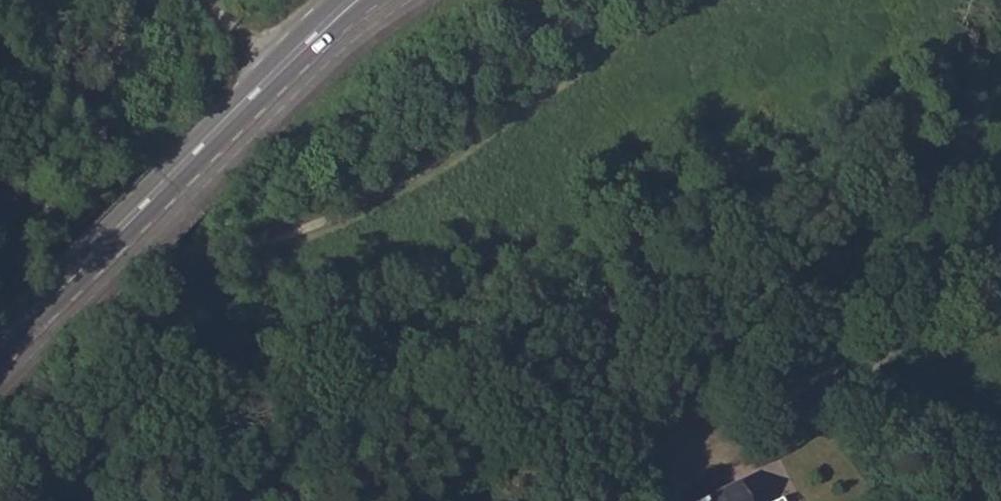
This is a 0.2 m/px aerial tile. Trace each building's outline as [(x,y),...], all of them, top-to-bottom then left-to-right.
[(696,500),(745,500),(735,482),(696,500)]
